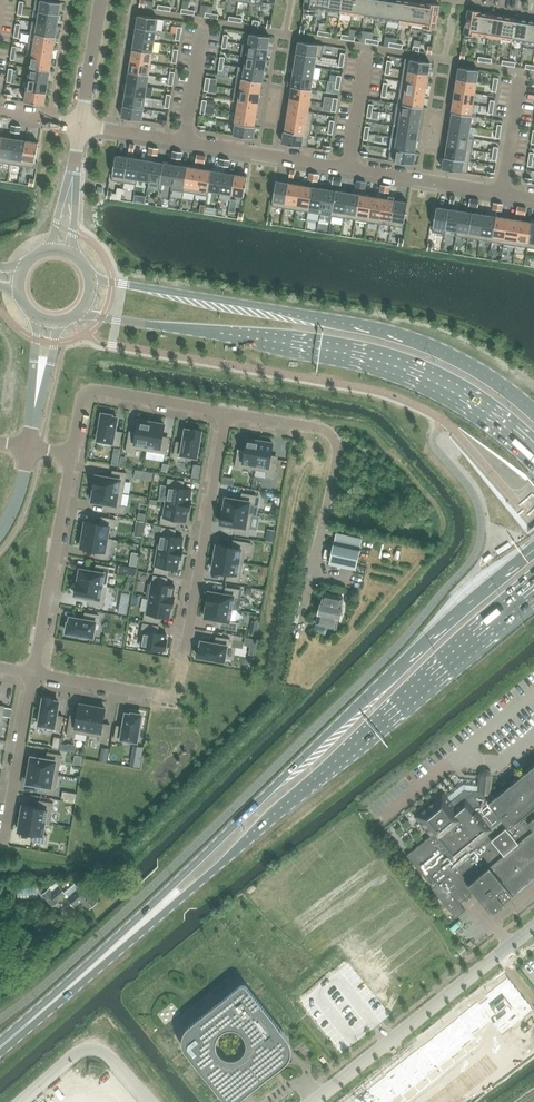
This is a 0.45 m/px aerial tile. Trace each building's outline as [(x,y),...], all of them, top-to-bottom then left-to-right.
[(34,11),(59,15),(61,3),(44,0),(36,0),(34,11)] [(303,13),(315,15),(316,8),(317,0),(305,0),(303,13)] [(316,8),(328,10),(330,0),(317,0),(316,8)] [(328,10),(327,16),(339,18),(342,0),(330,0),(328,10)] [(339,18),(351,20),(352,14),(354,0),(342,0),(339,18)] [(352,14),(364,16),(366,0),(354,0),(352,14)] [(364,16),(376,18),(379,0),(366,0),(364,16)] [(376,18),(388,20),(391,0),(379,0),(376,18)] [(402,0),(391,0),(388,20),(399,22),(403,0),(402,0)] [(403,0),(399,22),(412,24),(415,2),(403,0)] [(426,4),(415,2),(412,24),(411,29),(422,31),(422,32),(423,32),(427,3),(426,3),(426,4)] [(439,5),(427,3),(423,32),(435,34),(439,5)] [(476,34),(480,11),(468,9),(463,39),(475,41),(476,34)] [(32,21),(32,22),(57,26),(59,15),(34,11),(39,12),(38,22),(32,21)] [(476,34),(488,36),(492,14),(481,13),(481,11),(480,11),(476,34)] [(504,16),(492,14),(488,36),(487,42),(499,44),(500,38),(504,16)] [(138,15),(136,27),(142,28),(156,30),(157,22),(158,18),(138,15)] [(500,38),(512,40),(516,18),(504,16),(500,38)] [(516,18),(512,40),(524,42),(528,20),(516,18)] [(533,49),(533,21),(528,20),(524,42),(523,47),(533,49)] [(32,22),(30,33),(55,37),(57,26),(32,22)] [(136,27),(134,38),(140,39),(154,41),(155,34),(156,30),(142,28),(136,27)] [(30,33),(28,44),(54,48),(55,37),(30,33)] [(250,33),(248,45),(268,48),(270,36),(250,33)] [(134,38),(133,49),(139,50),(152,53),(153,46),(154,41),(140,39),(134,38)] [(324,45),(318,44),(298,41),(297,53),(316,56),(322,57),(324,45)] [(28,44),(27,55),(52,59),(54,48),(28,44)] [(243,44),(241,55),(246,56),(266,59),(268,48),(248,45),(243,44)] [(133,49),(131,61),(137,62),(151,64),(152,57),(152,53),(139,50),(133,49)] [(297,53),(295,64),(314,67),(316,56),(297,53)] [(52,59),(32,56),(30,67),(50,70),(52,59)] [(246,56),(245,67),(264,71),(266,59),(246,56)] [(430,62),(405,58),(403,70),(428,74),(430,62)] [(131,61),(129,72),(149,75),(151,64),(131,61)] [(293,75),(313,78),(314,67),(295,64),(293,75)] [(50,70),(30,67),(29,79),(48,82),(50,70)] [(236,77),(236,78),(262,82),(264,71),(245,67),(243,78),(236,77)] [(477,82),(478,70),(459,67),(457,79),(477,82)] [(428,74),(403,70),(401,81),(426,85),(428,74)] [(149,75),(129,72),(127,83),(147,86),(149,75)] [(291,86),(312,90),(312,89),(311,89),(313,78),(293,75),(291,86)] [(236,78),(235,83),(235,89),(254,92),(260,93),(261,82),(262,82),(236,78)] [(27,90),(46,93),(48,82),(29,79),(27,90)] [(457,79),(455,90),(475,93),(477,82),(457,79)] [(426,85),(401,81),(399,92),(425,96),(426,85)] [(127,83),(125,94),(145,97),(147,86),(127,83)] [(292,87),(290,98),(310,101),(312,90),(291,86),(291,87),(292,87)] [(254,92),(235,89),(233,100),(258,104),(260,93),(254,92)] [(27,90),(25,101),(44,105),(46,93),(27,90)] [(453,101),(473,104),(475,93),(455,90),(453,101)] [(425,96),(399,92),(398,103),(397,103),(423,108),(425,96)] [(125,94),(124,105),(130,106),(143,109),(144,105),(145,97),(125,94)] [(288,109),(308,112),(310,101),(290,98),(288,109)] [(258,104),(233,100),(238,101),(236,112),(250,114),(256,115),(258,104)] [(451,112),(472,116),(472,115),(471,115),(473,104),(453,101),(451,112)] [(423,108),(397,103),(395,115),(420,119),(422,108),(423,108)] [(124,105),(122,117),(128,118),(141,120),(142,117),(143,109),(130,106),(124,105)] [(314,113),(308,112),(288,109),(287,120),(306,123),(312,124),(314,113)] [(255,127),(255,126),(254,126),(256,115),(250,114),(236,112),(235,123),(255,127)] [(452,113),(451,124),(470,127),(472,116),(451,112),(451,113),(452,113)] [(420,119),(395,115),(393,126),(399,127),(418,130),(420,119)] [(306,123),(287,120),(285,131),(284,131),(304,135),(310,135),(312,124),(306,123)] [(236,124),(234,135),(253,138),(255,127),(235,123),(235,124),(236,124)] [(449,135),(468,138),(470,127),(451,124),(449,135)] [(418,130),(399,127),(397,138),(416,141),(418,130)] [(310,136),(310,135),(304,135),(284,131),(282,143),(302,146),(307,147),(309,136),(310,136)] [(468,138),(449,135),(447,146),(472,150),(474,139),(468,138)] [(10,164),(14,139),(2,137),(0,150),(0,163),(10,164)] [(391,137),(389,149),(390,149),(415,153),(416,152),(415,152),(416,141),(397,138),(391,137)] [(10,164),(22,166),(26,141),(14,139),(10,164)] [(26,141),(22,166),(34,168),(38,143),(26,141)] [(469,162),(470,162),(472,150),(447,146),(445,157),(444,157),(469,162)] [(390,149),(388,160),(414,164),(415,153),(390,149)] [(112,180),(124,182),(128,157),(116,155),(112,180)] [(124,182),(136,184),(140,159),(128,157),(124,182)] [(467,173),(469,162),(444,157),(442,169),(467,173)] [(137,179),(149,181),(152,161),(140,159),(136,184),(137,179)] [(149,181),(160,183),(163,163),(152,161),(149,181)] [(160,183),(172,185),(175,165),(163,163),(160,183)] [(187,167),(175,165),(172,185),(171,190),(183,192),(187,167)] [(183,192),(195,194),(199,169),(187,167),(183,192)] [(195,194),(207,196),(211,171),(199,169),(195,194)] [(208,190),(220,192),(223,173),(211,171),(207,196),(208,190)] [(220,192),(231,194),(234,174),(223,173),(220,192)] [(234,174),(231,194),(244,196),(247,176),(234,174)] [(288,183),(276,181),(272,206),(284,208),(288,183)] [(300,185),(288,183),(284,208),(296,210),(300,185)] [(312,187),(300,185),(296,210),(308,212),(312,187)] [(324,189),(312,187),(308,212),(320,214),(324,189)] [(336,191),(324,189),(320,214),(332,216),(336,191)] [(348,193),(336,191),(332,216),(344,218),(348,193)] [(360,195),(348,193),(344,218),(356,220),(360,195)] [(372,197),(360,195),(356,220),(368,222),(372,197)] [(384,198),(372,197),(368,222),(379,224),(384,198)] [(396,200),(384,198),(379,224),(391,226),(396,200)] [(407,202),(396,200),(391,226),(403,228),(407,202)] [(433,227),(445,229),(449,209),(436,207),(433,227)] [(445,229),(457,230),(460,211),(449,209),(445,229)] [(460,211),(457,230),(456,236),(468,238),(472,213),(460,211)] [(468,238),(480,240),(484,215),(472,213),(468,238)] [(496,217),(484,215),(480,240),(492,242),(496,217)] [(508,219),(496,217),(492,242),(504,244),(508,219)] [(508,219),(504,244),(516,246),(520,220),(508,219)] [(532,222),(520,220),(516,246),(528,248),(532,222)] [(112,444),(120,446),(122,432),(114,431),(117,417),(111,416),(112,415),(102,413),(101,419),(99,418),(97,427),(100,428),(97,440),(112,442),(112,444)] [(134,448),(147,451),(152,422),(150,421),(150,422),(139,420),(136,435),(129,433),(126,451),(133,453),(134,448)] [(152,422),(147,451),(166,454),(169,440),(162,439),(165,425),(153,422),(152,422)] [(174,455),(182,456),(182,454),(196,457),(201,431),(192,429),(192,431),(186,430),(184,443),(177,442),(174,455)] [(235,466),(255,469),(260,441),(259,441),(247,439),(245,454),(238,452),(235,466)] [(260,441),(255,469),(268,471),(267,476),(274,477),(277,459),(270,458),(273,443),(261,441),(260,441)] [(114,447),(111,463),(118,464),(121,448),(114,447)] [(94,487),(94,488),(123,493),(127,473),(112,471),(111,477),(96,475),(96,477),(94,477),(92,486),(94,486),(94,487)] [(153,473),(144,471),(143,479),(152,481),(153,473)] [(168,487),(166,501),(189,505),(190,503),(191,503),(191,499),(190,499),(192,490),(183,488),(184,481),(168,479),(167,486),(168,487)] [(123,493),(94,488),(94,489),(95,489),(94,492),(93,492),(92,501),(107,504),(105,511),(124,514),(125,506),(121,505),(123,493)] [(223,510),(252,515),(247,514),(249,502),(254,503),(255,496),(242,493),(241,500),(226,498),(224,506),(224,510),(223,510)] [(189,505),(166,501),(163,516),(162,516),(160,524),(176,526),(178,519),(186,521),(188,511),(189,512),(190,508),(189,508),(189,505)] [(252,515),(223,510),(221,523),(236,526),(235,533),(248,535),(252,515)] [(83,534),(107,538),(109,526),(114,527),(115,519),(102,517),(100,524),(86,521),(84,534),(83,534)] [(160,534),(157,550),(181,554),(181,551),(182,551),(183,548),(182,547),(183,538),(175,537),(176,530),(162,527),(161,534),(160,534)] [(336,533),(329,564),(355,569),(362,539),(336,533)] [(107,538),(83,534),(83,536),(81,547),(96,550),(95,557),(108,559),(112,539),(107,538)] [(215,556),(215,557),(243,562),(245,550),(250,551),(251,543),(233,540),(232,547),(217,544),(215,556)] [(181,554),(157,550),(155,565),(154,572),(168,575),(169,568),(178,569),(180,560),(181,560),(181,557),(180,556),(181,554)] [(243,562),(215,557),(214,559),(215,559),(213,570),(227,573),(226,580),(240,582),(243,562)] [(78,581),(77,582),(107,587),(109,574),(113,575),(115,568),(96,564),(95,571),(80,569),(78,578),(79,578),(78,581)] [(124,574),(126,566),(119,565),(117,572),(124,574)] [(152,582),(149,598),(172,602),(173,599),(174,599),(174,596),(173,596),(175,586),(166,585),(167,578),(154,575),(152,582)] [(107,587),(77,582),(75,595),(91,597),(89,604),(103,607),(107,587)] [(239,589),(226,587),(224,594),(209,591),(207,604),(231,608),(233,596),(238,597),(239,589)] [(323,592),(322,597),(321,602),(316,623),(336,628),(339,618),(340,618),(342,608),(341,607),(343,597),(323,592)] [(127,615),(131,594),(122,593),(119,613),(127,615)] [(145,613),(143,620),(159,623),(161,616),(170,617),(171,608),(172,608),(173,605),(172,605),(172,602),(149,598),(146,613),(145,613)] [(229,621),(231,609),(207,604),(207,605),(205,617),(220,620),(219,627),(237,630),(238,622),(229,621)] [(68,623),(66,632),(82,635),(81,637),(90,638),(91,636),(93,637),(95,622),(97,623),(99,615),(85,613),(84,620),(70,617),(69,623),(68,623)] [(158,633),(159,626),(143,623),(142,631),(143,631),(140,647),(165,651),(167,639),(166,638),(167,635),(158,633)] [(216,637),(215,644),(202,641),(201,647),(199,647),(198,656),(213,659),(213,661),(221,662),(222,660),(224,661),(226,646),(229,647),(230,639),(216,637)] [(40,722),(39,724),(54,727),(54,729),(61,730),(63,716),(56,715),(59,702),(53,701),(53,700),(44,698),(41,713),(39,713),(37,722),(40,722)] [(87,735),(93,706),(91,706),(80,704),(77,719),(70,718),(67,735),(74,737),(75,733),(87,735)] [(94,706),(93,706),(87,735),(100,737),(99,741),(106,742),(110,725),(103,723),(105,709),(94,707),(94,706)] [(132,714),(126,713),(124,727),(117,725),(114,739),(122,741),(122,739),(137,741),(137,739),(139,740),(141,730),(139,730),(141,715),(132,713),(132,714)] [(52,748),(60,749),(62,738),(54,737),(52,748)] [(30,770),(58,775),(61,755),(48,753),(47,760),(32,757),(30,770)] [(494,798),(492,795),(490,792),(486,792),(487,787),(480,786),(480,791),(476,791),(467,799),(464,795),(452,805),(443,794),(415,817),(430,835),(405,856),(432,888),(431,889),(455,918),(465,911),(459,904),(473,893),(490,914),(533,877),(533,827),(532,829),(521,817),(533,807),(533,765),(494,798)] [(54,794),(58,775),(30,770),(27,783),(42,785),(41,792),(54,794)] [(62,800),(74,802),(76,794),(63,791),(62,800)] [(21,817),(21,818),(49,823),(53,803),(39,801),(38,808),(21,805),(20,813),(22,813),(21,817)] [(49,823),(21,818),(20,819),(21,819),(19,831),(34,833),(32,840),(46,843),(47,835),(42,835),(44,822),(49,823)] [(66,894),(65,895),(67,898),(66,898),(73,907),(81,900),(88,909),(97,902),(86,889),(88,888),(84,883),(80,886),(78,885),(76,886),(74,884),(64,892),(66,894)] [(52,907),(65,895),(66,894),(64,892),(58,886),(51,893),(48,889),(41,895),(52,907)] [(462,945),(457,950),(462,957),(468,952),(462,945)] [(400,1094),(402,1096),(476,1038),(473,1035),(491,1021),(502,1035),(533,1009),(508,977),(485,995),(487,998),(481,1004),(478,1001),(354,1100),(355,1101),(390,1101),(400,1094)] [(182,1041),(182,1042),(182,1043),(182,1044),(183,1045),(183,1046),(183,1047),(183,1048),(184,1048),(184,1049),(184,1050),(185,1050),(185,1051),(186,1052),(226,1101),(236,1101),(280,1067),(281,1067),(281,1066),(282,1066),(283,1065),(284,1065),(284,1064),(285,1064),(286,1063),(287,1062),(288,1061),(288,1060),(289,1059),(289,1058),(290,1057),(290,1056),(291,1055),(291,1054),(291,1053),(291,1052),(291,1051),(292,1050),(292,1049),(292,1048),(292,1047),(291,1047),(291,1046),(291,1045),(291,1044),(291,1043),(290,1042),(290,1041),(290,1040),(289,1039),(289,1038),(288,1038),(288,1037),(287,1037),(287,1036),(286,1036),(286,1035),(285,1035),(285,1034),(284,1034),(284,1033),(247,987),(246,986),(245,986),(245,985),(244,985),(243,985),(242,985),(241,985),(241,986),(240,986),(189,1027),(188,1027),(188,1028),(187,1028),(187,1029),(186,1029),(186,1030),(185,1030),(185,1031),(184,1032),(184,1033),(184,1034),(183,1034),(183,1035),(183,1036),(183,1037),(182,1038),(182,1039),(182,1040),(182,1041)]
